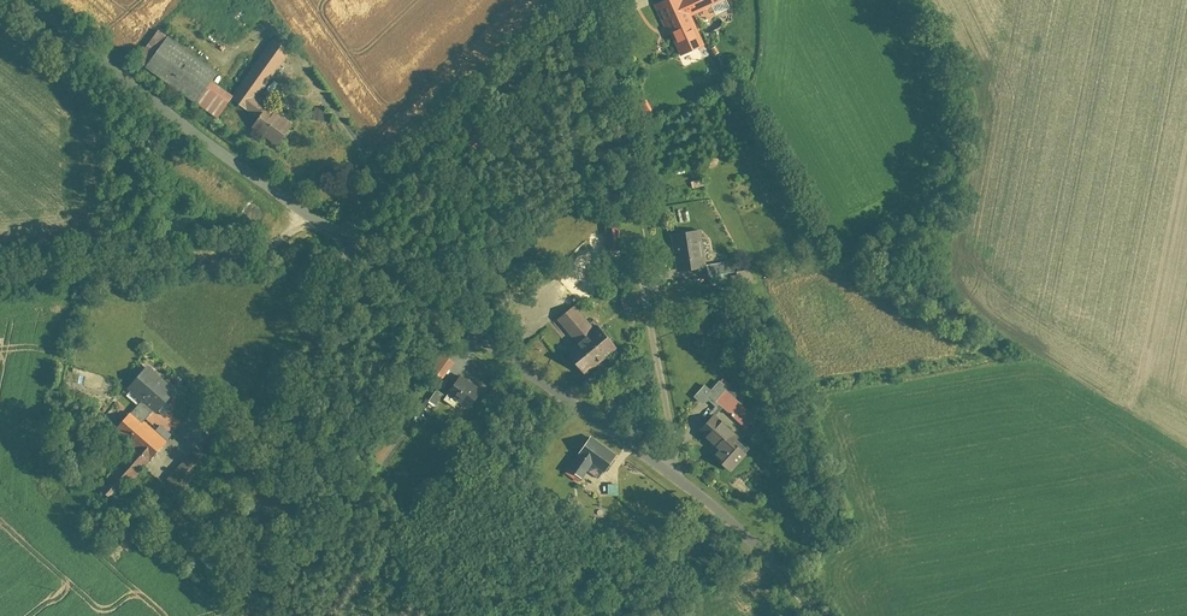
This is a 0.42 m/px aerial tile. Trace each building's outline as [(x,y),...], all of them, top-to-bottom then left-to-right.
[(690,20),(729,2),(728,0),(684,0),(681,1),(680,0),(677,0),(658,9),(681,60),(703,49),(690,20)] [(219,122),(232,103),(259,122),(254,130),(279,148),(297,122),(263,98),(294,53),(274,40),(234,98),(215,85),(221,75),(160,32),(138,64),(199,105),(198,107),(219,122)] [(486,140),(479,131),(465,143),(472,152),(486,140)] [(693,184),(694,191),(707,188),(706,182),(693,184)] [(607,225),(608,255),(623,254),(621,225),(607,225)] [(672,238),(678,275),(705,271),(700,234),(672,238)] [(709,267),(711,279),(734,276),(733,264),(709,267)] [(622,301),(623,314),(637,312),(636,299),(622,301)] [(589,377),(618,352),(579,307),(560,324),(581,348),(571,357),(589,377)] [(431,371),(443,381),(457,365),(444,355),(431,371)] [(148,369),(129,391),(159,416),(178,394),(148,369)] [(463,378),(451,397),(475,411),(487,392),(463,378)] [(717,406),(749,432),(762,417),(730,391),(720,383),(712,393),(706,388),(696,400),(706,408),(712,402),(717,406)] [(102,490),(116,502),(150,462),(152,463),(170,442),(135,413),(117,434),(136,450),(102,490)] [(717,416),(701,434),(731,461),(747,442),(717,416)] [(618,459),(593,441),(570,472),(584,483),(590,475),(601,482),(618,459)] [(196,450),(169,481),(184,494),(211,463),(196,450)] [(620,487),(609,487),(609,499),(621,498),(620,487)] [(644,528),(637,537),(656,551),(663,541),(644,528)]
